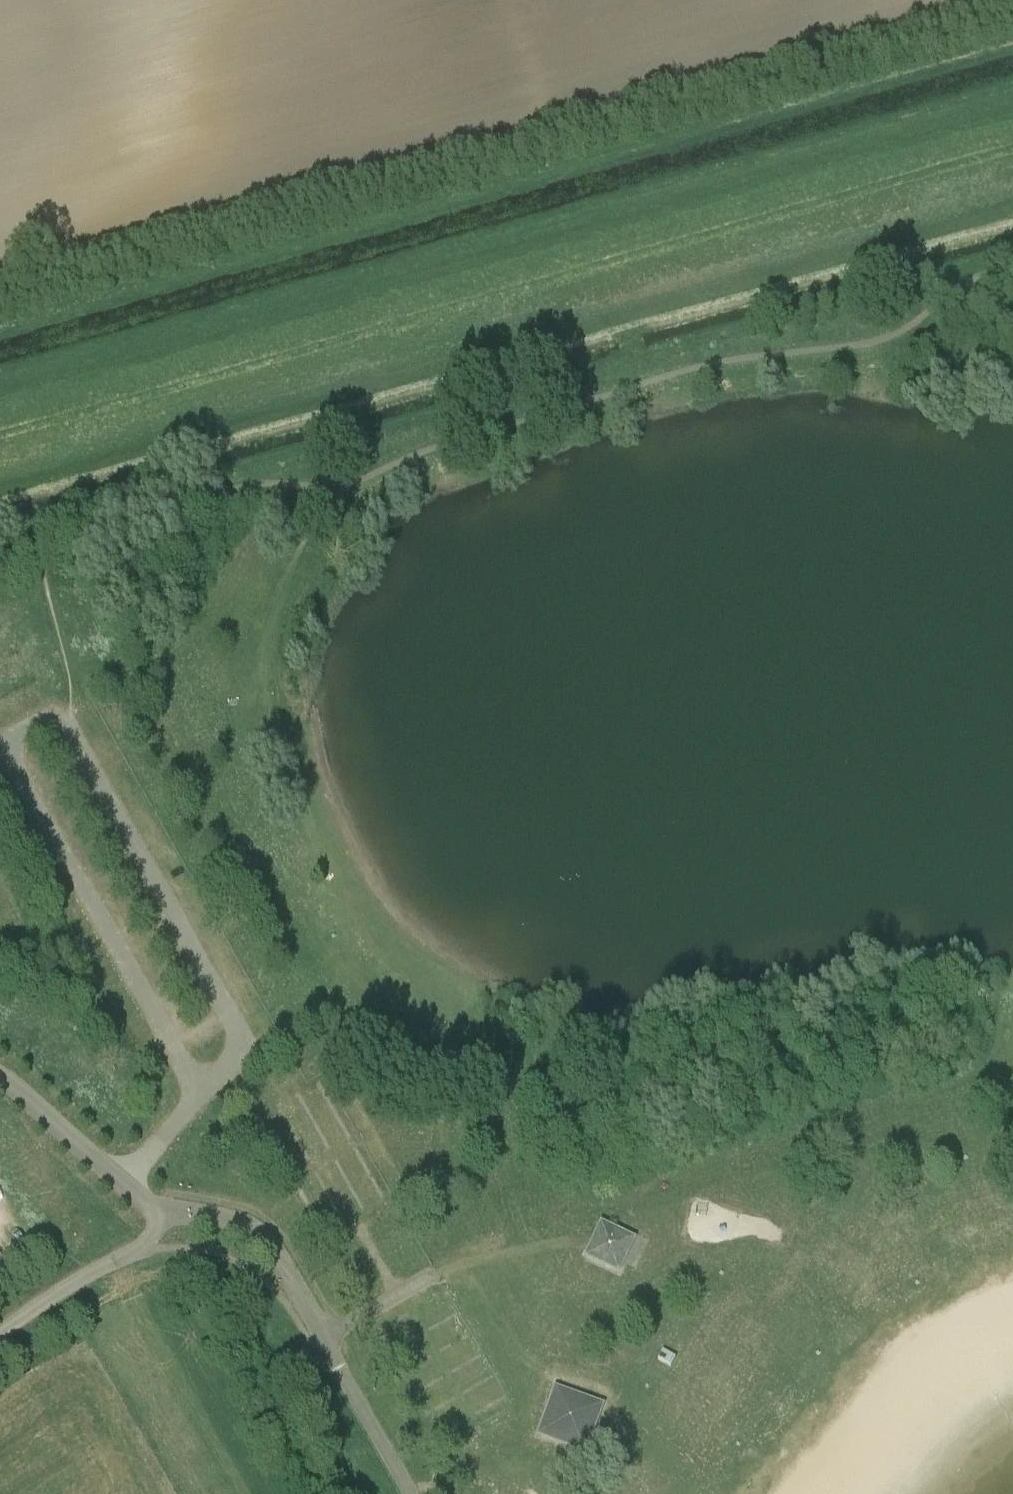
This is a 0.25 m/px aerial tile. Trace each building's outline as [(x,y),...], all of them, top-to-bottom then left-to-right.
[(618,1259),(613,1256),(623,1235),(599,1224),(586,1253),(615,1266),(618,1259)] [(581,1443),(585,1430),(578,1427),(588,1401),(556,1389),(541,1428),(581,1443)]
